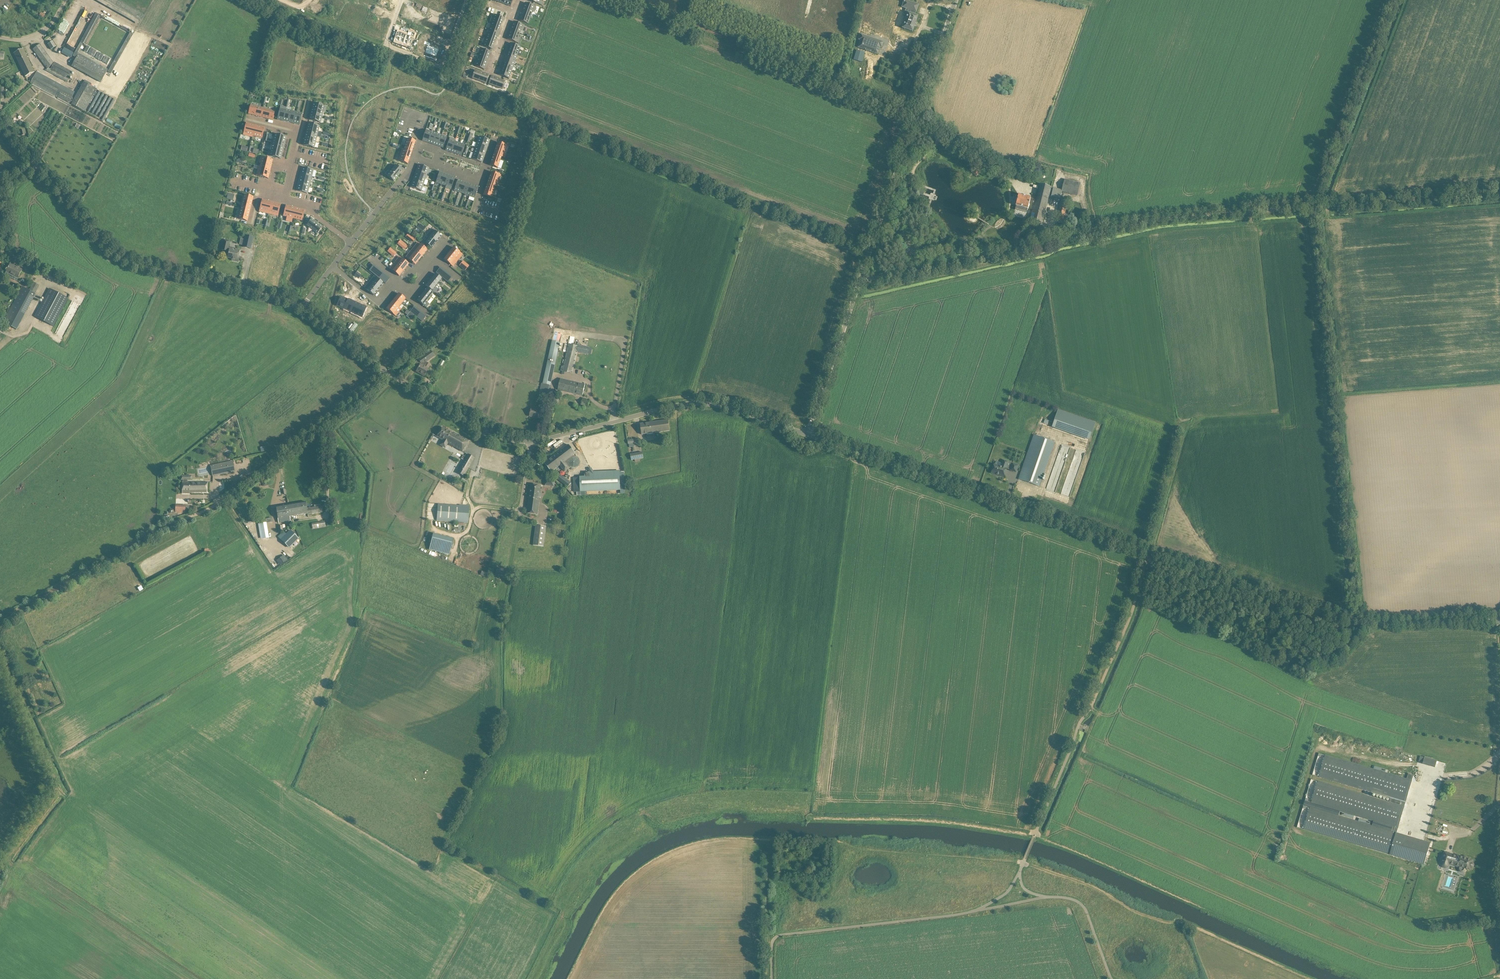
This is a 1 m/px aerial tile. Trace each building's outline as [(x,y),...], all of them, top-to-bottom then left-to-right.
[(372,0),(369,8),(377,12),(379,7),(374,4),(375,2),(372,0)] [(902,7),(906,9),(912,11),(911,14),(908,13),(908,14),(903,28),(913,32),(914,27),(915,27),(916,22),(916,21),(918,16),(914,15),(915,12),(916,12),(919,5),(905,0),(902,7)] [(321,2),(316,9),(321,12),(322,11),(327,14),(331,9),(333,10),(335,7),(329,3),(327,6),(321,2)] [(409,2),(407,8),(416,11),(418,5),(417,5),(409,2)] [(525,3),(522,12),(531,15),(532,12),(534,12),(536,7),(525,3)] [(369,8),(365,15),(368,17),(369,14),(374,17),(377,12),(369,8)] [(407,8),(405,13),(407,13),(414,16),(416,11),(407,8)] [(443,9),(441,15),(452,18),(454,14),(447,12),(448,11),(443,9)] [(930,19),(941,21),(942,13),(931,11),(930,19)] [(521,15),(519,21),(528,24),(531,15),(522,12),(521,15)] [(407,13),(405,19),(414,22),(416,16),(414,16),(407,13)] [(86,45),(101,17),(96,14),(86,31),(73,56),(76,58),(75,59),(74,58),(70,65),(71,66),(95,80),(92,86),(91,86),(92,83),(86,80),(85,83),(84,82),(75,97),(59,89),(34,76),(31,83),(56,96),(71,105),(85,112),(97,89),(107,72),(111,73),(133,35),(130,33),(109,70),(79,53),(79,54),(78,53),(83,44),(86,45)] [(356,15),(355,19),(359,21),(356,27),(368,33),(371,27),(366,25),(367,23),(363,21),(364,19),(356,15)] [(441,15),(439,20),(444,22),(444,21),(451,23),(452,18),(441,15)] [(492,17),(490,22),(500,26),(502,21),(502,20),(499,19),(500,17),(495,15),(494,17),(492,17)] [(405,19),(403,24),(412,27),(414,22),(405,19)] [(513,21),(510,30),(520,34),(521,30),(523,31),(525,26),(513,21)] [(492,23),(489,31),(494,33),(495,30),(498,31),(500,26),(490,22),(492,23)] [(63,38),(68,27),(61,23),(58,30),(55,29),(53,34),(63,38)] [(435,23),(434,27),(436,28),(435,33),(444,36),(445,30),(440,29),(441,25),(435,23)] [(509,34),(507,39),(518,43),(520,38),(518,37),(520,34),(510,30),(509,34)] [(398,33),(395,41),(406,45),(409,39),(410,39),(411,36),(413,37),(415,33),(408,31),(407,36),(398,33)] [(484,38),(494,42),(496,37),(496,36),(493,35),(494,33),(489,31),(486,39),(484,38)] [(431,37),(429,40),(435,43),(436,39),(442,41),(444,36),(435,33),(433,37),(431,37)] [(861,40),(859,48),(866,50),(867,50),(870,52),(871,52),(878,54),(880,47),(882,47),(884,42),(861,35),(860,40),(861,40)] [(895,35),(889,57),(897,59),(898,54),(906,56),(910,39),(895,35)] [(484,38),(482,43),(484,44),(483,47),(488,49),(489,46),(492,47),(493,47),(494,42),(484,38)] [(425,41),(424,44),(428,45),(425,52),(437,56),(436,56),(439,49),(429,45),(430,43),(425,41)] [(54,63),(43,48),(40,44),(33,49),(36,53),(47,68),(54,64),(51,69),(69,78),(73,71),(54,62),(54,63)] [(511,47),(509,52),(517,55),(520,47),(515,45),(514,48),(511,46),(511,47)] [(479,48),(477,54),(479,54),(478,58),(483,59),(484,56),(489,58),(491,52),(479,48)] [(30,62),(31,61),(29,58),(28,58),(23,49),(14,53),(25,77),(35,72),(30,62)] [(854,58),(863,60),(864,52),(856,51),(854,58)] [(509,52),(507,57),(510,58),(509,61),(515,63),(517,55),(509,52)] [(478,58),(475,67),(484,70),(486,64),(481,63),(483,59),(478,58)] [(505,62),(503,68),(512,71),(515,63),(509,61),(508,63),(505,62)] [(501,73),(504,74),(504,77),(509,79),(512,71),(503,68),(501,73)] [(476,71),(473,79),(486,83),(489,75),(486,74),(481,72),(476,71)] [(491,76),(488,84),(502,89),(504,81),(499,79),(491,76)] [(313,103),(311,109),(323,112),(325,106),(313,103)] [(251,105),(248,114),(260,117),(263,108),(251,105)] [(280,106),(277,119),(283,121),(286,108),(280,106)] [(263,108),(260,117),(273,120),(275,111),(263,108)] [(286,108),(283,121),(288,122),(291,110),(286,109),(286,108)] [(311,109),(310,114),(322,117),(323,112),(311,109)] [(291,110),(288,122),(293,123),(296,112),(291,110)] [(296,112),(293,123),(299,125),(302,113),(296,112)] [(310,114),(309,120),(321,123),(322,117),(310,114)] [(246,123),(243,135),(252,137),(253,136),(254,130),(255,125),(246,123)] [(308,123),(307,129),(318,132),(320,126),(308,123)] [(254,130),(253,136),(262,138),(265,127),(255,125),(254,130)] [(307,129),(305,134),(317,137),(318,132),(307,129)] [(426,130),(422,141),(428,142),(431,132),(426,130)] [(431,132),(428,142),(433,144),(436,133),(431,132)] [(436,133),(433,144),(438,146),(441,135),(436,133)] [(275,134),(273,139),(285,143),(286,137),(275,134)] [(305,134),(304,139),(316,142),(317,137),(305,134)] [(441,135),(438,146),(443,148),(447,137),(441,135)] [(479,136),(477,143),(488,146),(490,140),(479,136)] [(402,145),(401,149),(402,149),(404,150),(407,151),(412,152),(413,149),(416,141),(408,138),(405,146),(402,145)] [(450,138),(445,150),(451,152),(455,139),(450,138)] [(273,139),(272,145),(284,148),(285,143),(273,139)] [(304,139),(302,145),(314,148),(316,142),(304,139)] [(455,139),(451,152),(456,154),(460,143),(455,141),(455,139)] [(495,151),(494,154),(498,156),(501,157),(505,158),(506,154),(505,153),(508,146),(498,142),(495,149),(495,151)] [(460,143),(456,154),(461,156),(465,145),(460,143)] [(477,143),(475,148),(486,152),(488,147),(488,146),(477,143)] [(272,145),(271,150),(282,153),(284,148),(272,145)] [(475,148),(473,154),(484,157),(486,152),(475,148)] [(398,160),(398,161),(408,164),(411,156),(412,152),(407,151),(404,150),(402,149),(398,160)] [(271,150),(269,156),(281,159),(282,153),(271,150)] [(473,154),(471,159),(482,163),(483,159),(484,157),(473,154)] [(494,154),(490,165),(498,168),(501,157),(498,156),(494,154)] [(258,166),(260,167),(264,168),(271,169),(273,160),(260,157),(258,166)] [(418,164),(416,170),(427,174),(429,168),(418,164)] [(402,170),(396,165),(387,176),(394,181),(402,170)] [(258,166),(256,175),(268,179),(271,169),(264,168),(260,167),(258,166)] [(302,167),(300,173),(312,176),(314,170),(302,167)] [(971,167),(969,170),(972,171),(971,172),(977,176),(980,172),(974,168),(974,169),(971,167)] [(416,170),(414,175),(425,179),(427,174),(416,170)] [(439,172),(436,182),(441,184),(445,173),(439,172)] [(491,172),(487,184),(495,186),(497,187),(501,175),(491,172)] [(300,173),(299,179),(311,181),(312,176),(300,173)] [(445,173),(441,184),(446,186),(445,188),(446,188),(450,175),(445,173)] [(414,175),(413,181),(424,185),(425,179),(414,175)] [(450,175),(446,188),(447,189),(451,190),(451,188),(455,177),(450,175)] [(299,179),(297,184),(309,187),(311,181),(299,179)] [(1062,190),(1062,191),(1078,194),(1080,183),(1065,179),(1062,190)] [(458,180),(454,190),(459,192),(463,181),(458,180)] [(413,181),(410,187),(421,191),(424,185),(413,181)] [(463,181),(459,192),(464,194),(468,183),(463,181)] [(468,183),(464,194),(469,196),(469,197),(473,185),(468,183)] [(297,184),(296,191),(308,194),(309,187),(297,184)] [(487,184),(483,195),(491,198),(495,186),(487,184)] [(1039,184),(1030,220),(1043,223),(1047,205),(1049,196),(1054,198),(1060,199),(1062,191),(1062,190),(1039,184)] [(473,185),(469,197),(475,198),(479,187),(473,185)] [(914,187),(913,192),(923,196),(922,196),(924,191),(925,191),(914,187)] [(244,195),(241,207),(250,209),(253,197),(244,195)] [(1019,195),(1016,205),(1015,208),(1027,211),(1031,198),(1019,195)] [(1068,200),(1061,198),(1056,220),(1063,222),(1068,200)] [(262,199),(259,212),(269,214),(272,202),(262,199)] [(272,202),(269,214),(278,216),(281,204),(272,202)] [(286,205),(283,216),(287,217),(286,221),(292,222),(293,219),(295,208),(286,205)] [(241,207),(238,219),(247,221),(250,209),(241,207)] [(295,208),(293,219),(302,221),(305,210),(295,208)] [(317,234),(322,227),(312,219),(307,225),(317,234)] [(340,220),(336,226),(351,236),(355,230),(340,220)] [(432,229),(427,235),(436,242),(441,236),(432,229)] [(409,233),(406,236),(413,242),(415,239),(409,233)] [(251,249),(253,237),(245,235),(243,247),(251,249)] [(427,235),(422,241),(432,248),(436,242),(427,235)] [(238,256),(239,250),(235,249),(236,248),(230,247),(228,247),(230,241),(224,240),(222,250),(229,252),(227,258),(235,259),(234,261),(238,262),(240,257),(238,256)] [(413,248),(422,256),(427,250),(418,242),(413,248)] [(448,253),(458,261),(462,255),(453,247),(448,253)] [(413,248),(406,257),(415,265),(422,256),(413,248)] [(458,261),(448,253),(444,259),(453,266),(458,261)] [(399,257),(393,264),(403,272),(409,264),(399,257)] [(16,267),(10,264),(5,274),(17,281),(22,270),(16,267)] [(403,272),(393,264),(390,268),(399,276),(403,272)] [(435,274),(431,278),(441,286),(438,284),(442,279),(435,274)] [(379,289),(383,284),(374,276),(369,282),(379,289)] [(435,293),(441,286),(431,278),(425,285),(435,293)] [(24,316),(36,294),(40,285),(34,282),(29,290),(22,287),(20,291),(19,290),(18,292),(19,292),(4,322),(17,330),(24,316)] [(379,289),(369,282),(364,288),(374,295),(379,289)] [(427,302),(434,294),(426,288),(417,300),(426,307),(429,304),(427,302)] [(53,326),(66,303),(68,298),(50,289),(35,316),(53,326)] [(398,293),(392,301),(399,307),(405,299),(398,293)] [(341,297),(336,306),(347,311),(352,300),(348,298),(348,300),(341,297)] [(400,308),(399,307),(392,301),(386,308),(396,316),(401,309),(400,308)] [(355,302),(350,312),(351,313),(351,312),(361,316),(360,317),(362,317),(367,307),(362,305),(355,302),(356,302),(355,302)] [(354,323),(348,332),(351,334),(357,326),(357,325),(355,323),(354,323)] [(596,352),(597,340),(589,339),(588,346),(577,344),(576,346),(569,344),(564,366),(561,365),(560,371),(561,371),(573,374),(578,352),(587,355),(586,370),(585,372),(585,375),(593,376),(595,355),(598,355),(598,352),(596,352)] [(550,388),(554,369),(560,343),(552,341),(543,384),(542,384),(539,395),(550,398),(552,389),(550,388)] [(418,369),(416,371),(420,374),(420,373),(424,375),(424,376),(428,369),(430,365),(426,362),(424,361),(433,355),(429,350),(417,359),(419,360),(421,364),(418,369)] [(583,396),(584,391),(585,385),(577,383),(577,381),(574,381),(574,382),(560,379),(558,390),(583,396)] [(587,401),(587,400),(583,399),(582,400),(581,405),(588,407),(589,402),(587,401)] [(541,419),(542,414),(543,411),(532,409),(530,416),(534,417),(534,416),(541,418),(541,419)] [(1090,440),(1096,423),(1058,410),(1052,426),(1090,440)] [(670,432),(669,425),(668,420),(640,424),(642,435),(653,434),(654,437),(656,436),(655,434),(670,432)] [(453,432),(453,433),(442,427),(436,437),(443,440),(448,443),(462,451),(464,448),(464,447),(466,445),(468,441),(453,432)] [(1039,486),(1051,452),(1055,442),(1034,435),(1031,444),(1019,479),(1039,486)] [(575,454),(572,449),(568,445),(545,463),(551,472),(560,466),(560,465),(561,466),(563,469),(569,464),(569,466),(572,468),(576,468),(579,466),(581,462),(579,458),(576,456),(572,456),(575,454)] [(632,460),(643,458),(642,452),(631,454),(632,460)] [(465,460),(460,468),(462,469),(462,470),(463,470),(464,470),(466,471),(471,463),(470,463),(465,460)] [(1006,468),(1008,462),(1004,460),(1002,467),(994,464),(991,473),(1004,477),(1007,469),(1006,468)] [(233,462),(211,466),(213,475),(235,470),(233,462)] [(449,466),(446,471),(458,479),(461,473),(458,471),(454,469),(456,465),(455,464),(453,468),(449,466)] [(1054,464),(1047,489),(1055,491),(1063,466),(1054,464)] [(574,489),(580,489),(580,495),(585,495),(585,492),(620,490),(620,471),(584,472),(585,478),(573,478),(574,489)] [(207,492),(208,482),(187,482),(188,476),(181,475),(181,480),(183,480),(183,481),(182,481),(182,488),(182,493),(190,493),(207,492)] [(561,476),(558,481),(570,486),(573,481),(561,476)] [(540,493),(540,491),(541,486),(531,484),(527,513),(532,514),(538,514),(540,497),(541,497),(541,496),(541,493),(540,493)] [(314,505),(314,507),(307,508),(306,502),(288,505),(290,516),(308,514),(308,515),(323,512),(322,511),(322,506),(320,506),(320,504),(314,505)] [(438,503),(437,520),(468,523),(469,506),(438,503)] [(176,512),(187,512),(187,504),(176,505),(176,512)] [(290,517),(290,516),(288,505),(276,507),(278,519),(286,517),(286,519),(291,519),(290,517)] [(269,537),(266,523),(267,523),(266,519),(262,520),(262,523),(258,523),(260,539),(263,538),(269,537)] [(544,546),(546,527),(536,525),(533,545),(544,546)] [(292,550),(301,542),(291,530),(285,535),(283,532),(279,536),(292,550)] [(449,554),(451,547),(431,542),(430,549),(449,554)] [(509,578),(511,569),(497,567),(496,575),(509,578)] [(1408,774),(1406,779),(1319,753),(1313,775),(1391,798),(1401,801),(1399,805),(1311,779),(1305,801),(1393,827),(1392,831),(1304,806),(1297,827),(1424,865),(1431,843),(1397,833),(1414,776),(1408,774)] [(1425,757),(1421,756),(1419,761),(1423,763),(1435,767),(1437,761),(1425,757)] [(1457,856),(1456,856),(1445,852),(1442,862),(1442,863),(1442,864),(1442,865),(1443,866),(1446,867),(1447,867),(1448,866),(1449,866),(1449,865),(1449,864),(1460,867),(1460,866),(1470,869),(1471,867),(1472,867),(1473,867),(1473,866),(1474,866),(1474,865),(1474,864),(1473,864),(1473,863),(1472,863),(1473,861),(1468,859),(1468,858),(1457,855),(1457,856)]
